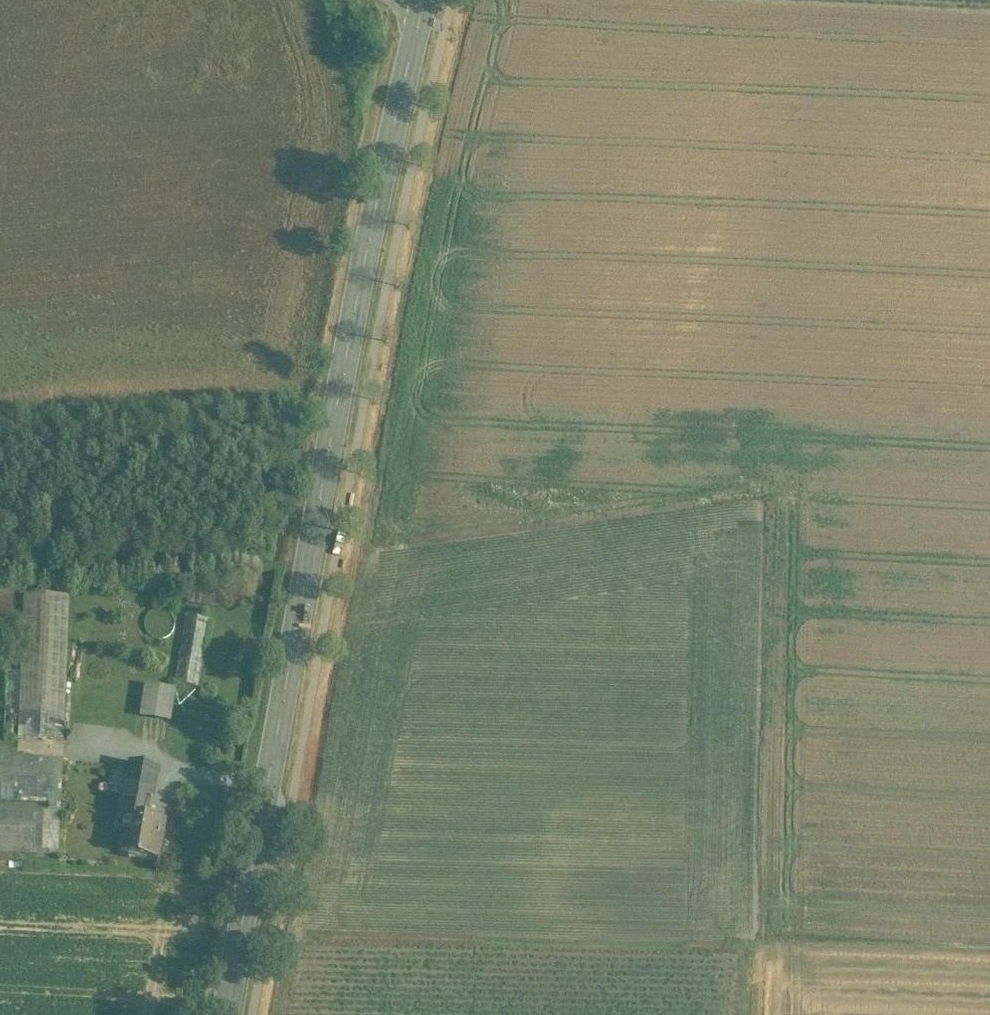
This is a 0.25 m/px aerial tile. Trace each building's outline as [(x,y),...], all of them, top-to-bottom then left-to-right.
[(230,590),(219,588),(217,597),(229,599),(230,590)] [(70,597),(23,595),(19,714),(18,739),(63,741),(64,716),(65,716),(70,597)] [(187,616),(176,681),(199,685),(210,620),(187,616)] [(175,719),(177,686),(144,684),(143,717),(175,719)] [(0,757),(0,802),(62,805),(64,760),(0,757)] [(158,770),(132,765),(129,779),(155,784),(158,770)] [(155,784),(129,779),(123,815),(128,816),(121,853),(158,860),(165,821),(149,818),(155,784)] [(0,808),(0,854),(59,856),(61,810),(0,808)]
